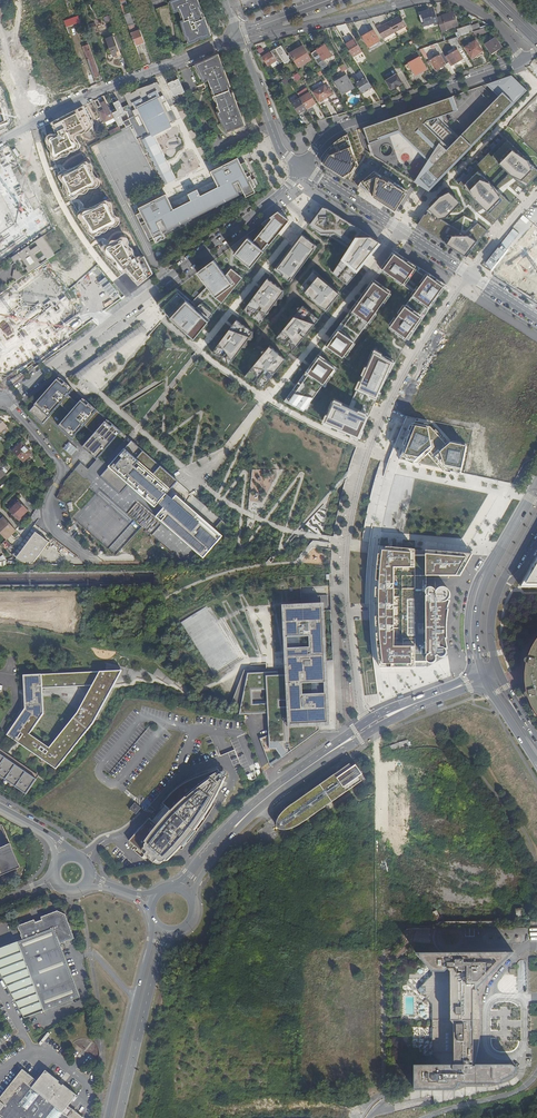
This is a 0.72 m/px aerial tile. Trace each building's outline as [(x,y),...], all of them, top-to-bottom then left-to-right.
[(124,0),(118,0),(130,32),(136,30),(133,23),(129,13),(127,14),(123,4),(126,3),(124,0)] [(210,30),(198,0),(173,0),(172,0),(176,10),(181,8),(185,20),(183,21),(187,38),(188,38),(190,42),(197,40),(197,39),(202,37),(202,38),(210,35),(208,30),(210,30)] [(446,15),(437,17),(440,26),(440,27),(457,21),(454,12),(446,14),(446,15)] [(376,27),(382,38),(407,25),(402,15),(382,26),(381,24),(376,27)] [(437,16),(422,21),(425,31),(440,26),(437,17),(437,16)] [(458,25),(457,21),(440,27),(441,30),(446,28),(458,25)] [(457,29),(459,36),(473,31),(481,29),(479,23),(471,26),(471,24),(457,29)] [(379,40),(373,29),(362,35),(368,46),(379,40)] [(135,45),(144,41),(140,30),(130,33),(132,38),(135,45)] [(106,38),(113,56),(117,54),(116,50),(120,49),(116,38),(115,35),(106,38)] [(352,55),(362,50),(354,37),(349,41),(348,40),(345,42),(352,55)] [(428,39),(430,45),(438,43),(436,37),(428,39)] [(501,50),(495,38),(484,42),(490,55),(501,50)] [(482,51),(476,41),(466,47),(472,57),(482,51)] [(445,57),(438,43),(430,45),(424,47),(425,52),(437,48),(441,55),(431,61),(436,70),(449,62),(445,57)] [(311,58),(302,44),(290,52),(299,66),(311,58)] [(331,54),(325,44),(317,49),(323,59),(331,54)] [(84,46),(89,61),(94,59),(89,45),(84,46)] [(285,63),(291,60),(282,45),(276,49),(276,48),(271,51),(277,60),(279,62),(283,60),(285,63)] [(458,49),(445,57),(449,62),(451,66),(464,59),(458,49)] [(268,65),(277,60),(271,51),(262,56),(268,65)] [(241,119),(243,118),(221,61),(219,61),(217,55),(197,64),(199,68),(198,69),(201,75),(202,74),(205,80),(210,78),(210,80),(208,81),(211,88),(212,88),(218,103),(217,104),(220,112),(218,113),(227,131),(243,125),(241,119)] [(421,57),(409,63),(415,74),(426,68),(421,57)] [(100,75),(94,59),(89,61),(95,76),(100,75)] [(270,68),(279,62),(277,60),(268,65),(270,68)] [(94,81),(87,63),(83,65),(90,83),(94,81)] [(403,83),(398,73),(386,79),(390,89),(394,87),(395,88),(399,86),(399,85),(403,83)] [(346,74),(336,81),(342,92),(345,91),(347,93),(351,90),(350,88),(353,86),(346,74)] [(453,96),(364,128),(369,143),(370,143),(390,136),(398,158),(385,163),(429,191),(527,90),(512,75),(486,84),(499,96),(458,138),(438,119),(438,117),(458,110),(453,96)] [(180,94),(185,91),(179,79),(177,80),(175,76),(172,78),(173,81),(171,82),(170,78),(166,79),(175,96),(179,93),(180,94)] [(363,93),(372,88),(365,76),(356,81),(363,93)] [(171,110),(157,82),(136,90),(131,93),(131,91),(124,94),(140,125),(144,124),(149,134),(173,121),(168,111),(171,110)] [(327,83),(314,91),(319,100),(330,94),(327,88),(329,87),(327,83)] [(310,91),(300,97),(301,98),(307,108),(317,102),(310,91)] [(115,109),(111,110),(118,125),(123,122),(125,126),(131,124),(128,119),(123,121),(120,116),(125,113),(118,100),(116,101),(115,97),(111,98),(117,111),(115,111),(115,109)] [(299,113),(307,108),(301,98),(293,103),(299,113)] [(48,121),(51,143),(59,175),(68,197),(82,220),(97,243),(113,264),(136,286),(152,273),(149,268),(89,146),(103,139),(87,105),(63,114),(48,121)] [(108,107),(107,108),(109,112),(105,113),(104,109),(99,111),(104,123),(114,118),(108,107)] [(119,126),(109,131),(111,135),(121,130),(119,126)] [(358,165),(347,134),(342,137),(336,141),(330,146),(327,150),(324,153),(321,158),(322,163),(345,178),(354,172),(358,165)] [(390,136),(370,143),(370,144),(368,145),(371,154),(385,163),(398,158),(390,136)] [(536,175),(536,169),(504,137),(459,184),(481,205),(482,204),(498,219),(506,210),(511,204),(485,176),(499,163),(511,176),(526,186),(536,175)] [(145,138),(141,140),(165,185),(169,182),(145,138)] [(233,168),(230,162),(212,171),(216,180),(219,186),(202,195),(199,189),(189,193),(192,200),(175,209),(172,202),(167,194),(140,207),(142,211),(137,214),(150,240),(155,237),(157,242),(166,237),(164,233),(240,195),(242,199),(247,197),(245,192),(248,191),(247,190),(249,188),(247,183),(244,184),(242,180),(243,180),(237,166),(233,168)] [(13,176),(9,166),(0,170),(0,181),(13,176)] [(361,182),(358,186),(396,211),(407,193),(405,192),(407,190),(400,186),(400,185),(388,177),(387,178),(375,170),(361,182)] [(216,180),(199,189),(202,195),(219,186),(216,180)] [(192,200),(189,193),(172,202),(175,209),(192,200)] [(442,197),(441,196),(427,210),(417,225),(467,257),(483,237),(482,237),(486,232),(483,230),(484,228),(478,223),(466,233),(465,234),(439,216),(445,211),(446,212),(450,213),(459,204),(456,201),(449,194),(442,197)] [(482,204),(481,205),(496,221),(498,219),(482,204)] [(340,216),(322,205),(308,224),(331,239),(332,238),(348,249),(350,250),(344,260),(342,259),(333,273),(346,283),(350,278),(352,279),(358,272),(356,270),(363,262),(365,263),(382,243),(343,218),(342,220),(339,218),(340,216)] [(235,254),(251,267),(289,220),(278,211),(262,224),(265,227),(255,239),(257,241),(255,243),(253,242),(248,237),(235,254)] [(284,259),(276,271),(289,280),(291,277),(293,279),(315,249),(313,247),(315,245),(302,235),(299,239),(298,238),(291,246),(293,247),(285,258),(284,257),(283,258),(284,259)] [(47,258),(54,253),(43,236),(35,241),(38,245),(31,250),(28,246),(23,249),(18,253),(12,257),(15,262),(21,257),(28,266),(26,267),(28,271),(40,263),(34,253),(40,248),(47,258)] [(291,246),(284,257),(285,258),(293,247),(291,246)] [(350,250),(348,249),(342,259),(344,260),(350,250)] [(430,308),(446,285),(394,251),(381,269),(414,293),(390,326),(409,340),(414,332),(430,308)] [(274,269),(276,271),(284,259),(283,258),(274,269)] [(211,294),(222,303),(243,278),(231,268),(226,275),(214,260),(199,271),(201,274),(199,275),(212,292),(211,294)] [(356,270),(358,272),(365,263),(363,262),(356,270)] [(16,280),(23,275),(19,270),(14,269),(13,276),(14,277),(16,280)] [(326,310),(340,293),(313,271),(302,285),(318,304),(326,310)] [(267,278),(243,311),(260,323),(284,291),(267,278)] [(391,291),(373,279),(325,345),(342,358),(391,291)] [(175,289),(157,303),(175,321),(194,337),(214,313),(202,303),(195,308),(175,289)] [(277,337),(293,351),(319,319),(303,306),(277,337)] [(237,320),(212,352),(229,365),(253,332),(237,320)] [(270,346),(245,376),(262,388),(286,359),(270,346)] [(374,350),(350,406),(334,399),(324,422),(341,430),(360,438),(368,417),(378,396),(388,376),(396,362),(374,350)] [(420,374),(431,357),(424,353),(413,369),(420,374)] [(336,367),(318,354),(284,401),(303,412),(336,367)] [(59,381),(57,380),(29,412),(43,424),(60,405),(70,413),(59,427),(73,439),(84,426),(94,434),(83,448),(97,460),(120,434),(122,432),(85,400),(83,402),(82,401),(79,404),(69,396),(74,390),(61,379),(59,381)] [(414,424),(413,426),(411,426),(409,431),(411,432),(409,438),(407,438),(403,446),(406,447),(400,461),(461,473),(467,448),(450,444),(447,446),(431,428),(414,424)] [(120,434),(130,444),(132,441),(122,432),(120,434)] [(12,451),(21,443),(19,441),(11,449),(12,451)] [(167,495),(178,482),(169,474),(132,441),(130,444),(101,477),(121,495),(129,486),(155,508),(159,504),(165,509),(157,518),(197,553),(203,559),(222,537),(214,530),(177,497),(173,501),(167,495)] [(21,443),(12,451),(23,462),(31,453),(21,443)] [(87,469),(81,463),(74,471),(65,481),(57,498),(64,502),(82,479),(80,477),(87,469)] [(29,511),(19,500),(9,510),(19,520),(29,511)] [(0,521),(0,534),(2,537),(9,531),(12,534),(16,531),(15,530),(6,519),(3,517),(0,521)] [(222,521),(214,530),(222,537),(230,528),(222,521)] [(6,540),(12,534),(9,531),(2,537),(6,540)] [(17,556),(31,566),(47,543),(34,533),(17,556)] [(411,568),(411,553),(383,552),(381,570),(380,600),(380,633),(384,664),(411,664),(411,647),(394,647),(395,568),(411,568)] [(0,558),(0,563),(2,567),(8,563),(3,555),(0,558)] [(466,558),(426,555),(427,576),(456,575),(466,558)] [(521,588),(536,588),(536,560),(523,585),(521,588)] [(423,575),(396,575),(397,639),(425,640),(423,575)] [(426,594),(426,597),(426,654),(430,654),(428,655),(427,656),(426,658),(426,660),(427,661),(428,662),(429,663),(430,663),(432,663),(433,663),(435,662),(436,660),(436,659),(437,657),(437,655),(438,655),(439,656),(441,657),(443,657),(444,656),(446,655),(446,653),(446,651),(446,649),(447,649),(445,639),(446,638),(446,624),(449,609),(447,609),(450,601),(448,601),(450,599),(451,596),(450,593),(449,590),(445,588),(442,588),(438,589),(437,591),(434,589),(431,588),(428,589),(426,591),(426,594)] [(322,601),(280,603),(283,668),(244,670),(230,707),(240,707),(238,716),(267,715),(268,736),(260,740),(270,767),(319,731),(319,726),(329,725),(327,691),(322,601)] [(212,675),(243,659),(213,603),(183,619),(212,675)] [(536,640),(534,645),(532,648),(530,651),(529,654),(528,658),(526,658),(525,662),(527,663),(526,667),(525,672),(525,677),(525,681),(525,685),(526,688),(527,692),(525,692),(526,697),(528,696),(529,701),(531,704),(533,708),(535,712),(536,715),(536,639),(536,640)] [(7,735),(56,769),(93,723),(122,671),(100,672),(89,686),(90,690),(77,713),(48,748),(29,735),(43,714),(42,688),(42,674),(23,675),(25,709),(7,735)] [(100,672),(42,674),(42,688),(89,686),(100,672)] [(407,740),(389,746),(392,753),(409,747),(407,740)] [(36,779),(0,754),(0,776),(26,794),(36,779)] [(299,824),(301,823),(325,806),(325,805),(332,801),(362,781),(359,776),(362,774),(356,765),(353,768),(350,763),(320,784),(320,785),(314,790),(313,789),(289,806),(288,807),(287,808),(285,810),(283,812),(281,814),(280,816),(278,819),(277,823),(277,824),(278,827),(279,827),(281,828),(285,829),(288,828),(291,828),(294,827),(296,826),(299,824)] [(150,819),(130,842),(155,863),(168,861),(173,856),(178,851),(182,846),(194,830),(195,831),(198,827),(202,821),(205,816),(209,810),(213,803),(216,799),(219,793),(221,788),(224,782),(226,777),(225,777),(223,780),(221,778),(219,780),(217,778),(221,774),(219,770),(195,779),(188,782),(182,785),(177,790),(172,794),(167,798),(163,804),(166,806),(161,811),(160,810),(156,815),(157,816),(152,821),(150,819)] [(135,803),(130,809),(136,815),(142,809),(135,803)] [(20,868),(10,844),(0,849),(0,876),(20,868)] [(0,953),(0,972),(26,1021),(81,1001),(62,949),(75,944),(66,921),(57,917),(19,931),(24,943),(0,953)] [(434,1052),(442,1060),(442,1062),(417,1062),(417,1087),(453,1087),(456,1087),(458,1086),(459,1085),(461,1084),(462,1082),(462,1080),(463,1080),(463,1081),(498,1081),(516,1073),(517,1072),(518,1071),(519,1070),(519,1068),(519,1066),(519,1065),(518,1063),(517,1062),(515,1061),(514,1061),(478,1061),(477,1063),(476,1063),(476,1061),(475,1049),(477,1042),(478,1034),(479,1027),(479,1020),(478,1013),(477,1007),(476,1001),(474,995),(476,995),(476,990),(489,977),(514,951),(416,951),(435,969),(435,973),(420,987),(434,1002),(434,1052)] [(409,974),(409,978),(413,978),(413,983),(418,982),(417,973),(409,974)] [(491,1018),(491,1032),(503,1032),(503,1030),(498,1030),(498,1025),(501,1026),(501,1018),(491,1018)] [(519,1051),(519,1039),(492,1040),(493,1052),(519,1051)] [(83,1117),(69,1106),(78,1095),(64,1084),(60,1081),(52,1075),(46,1070),(37,1081),(23,1069),(0,1098),(0,1117),(83,1117)]
